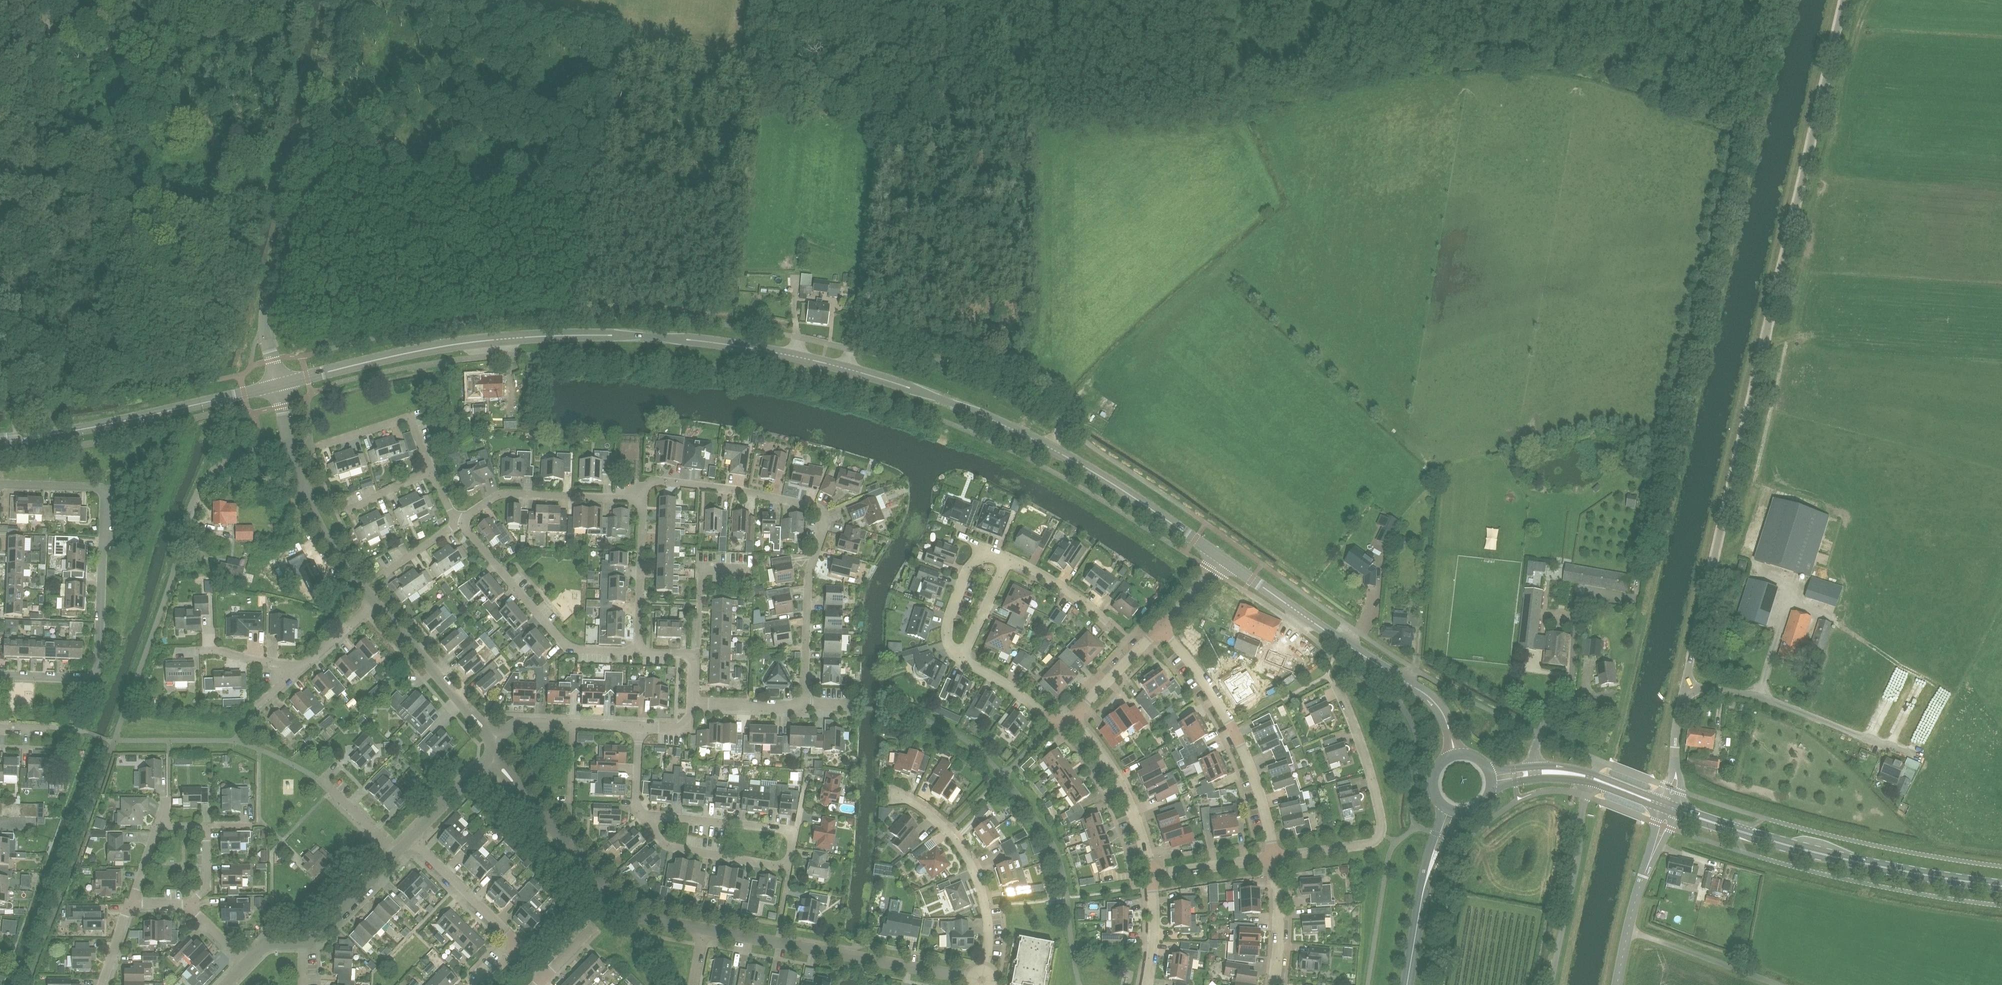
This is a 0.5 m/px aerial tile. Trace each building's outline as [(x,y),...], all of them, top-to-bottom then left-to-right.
[(829,290),(828,296),(839,298),(840,285),(830,284),(829,290)] [(812,295),(812,296),(828,298),(828,296),(829,290),(813,288),(812,295)] [(806,323),(827,325),(829,305),(821,304),(822,299),(816,299),(816,304),(808,303),(806,323)] [(467,377),(468,399),(481,399),(502,397),(502,376),(480,377),(480,376),(467,377)] [(473,406),(473,414),(487,413),(486,405),(473,406)] [(406,447),(404,441),(395,444),(393,437),(384,439),(390,459),(392,464),(409,459),(408,453),(406,447)] [(412,438),(404,441),(406,447),(415,445),(412,438)] [(372,464),(390,459),(384,439),(375,442),(377,450),(368,452),(372,464)] [(658,450),(656,464),(674,466),(675,463),(681,464),(682,458),(684,445),(675,444),(676,441),(663,440),(663,443),(657,443),(657,450),(658,450)] [(684,458),(683,467),(689,468),(703,470),(705,454),(709,454),(711,444),(686,441),(684,458)] [(726,445),(724,458),(723,459),(731,461),(730,473),(744,475),(748,448),(726,445)] [(352,449),(343,452),(349,472),(367,466),(363,454),(354,457),(352,449)] [(444,454),(446,460),(459,456),(457,450),(444,454)] [(480,469),(490,466),(485,450),(478,452),(480,459),(471,462),(467,463),(469,470),(461,473),(464,481),(462,481),(464,490),(466,490),(467,491),(468,492),(473,490),(474,488),(474,487),(485,484),(480,469)] [(349,472),(343,452),(334,455),(336,463),(328,465),(331,477),(349,472)] [(530,467),(531,453),(517,452),(517,460),(505,459),(504,468),(502,468),(502,477),(504,477),(504,478),(505,480),(510,480),(511,479),(511,477),(523,478),(524,467),(530,467)] [(608,475),(609,452),(594,452),(594,461),(580,460),(579,480),(582,480),(581,481),(583,483),(588,483),(589,482),(589,481),(601,481),(601,475),(608,475)] [(783,472),(786,455),(775,453),(773,459),(763,457),(761,467),(763,468),(760,478),(774,481),(776,471),(783,472)] [(570,473),(571,455),(557,454),(556,462),(545,461),(544,469),(542,469),(541,479),(543,479),(543,480),(545,481),(550,481),(551,480),(551,479),(563,479),(563,473),(570,473)] [(808,469),(803,468),(804,463),(802,461),(795,459),(793,460),(792,464),(793,466),(794,466),(791,482),(803,485),(802,487),(811,489),(812,481),(819,482),(822,468),(809,466),(808,469)] [(863,477),(841,470),(837,482),(826,477),(820,491),(832,497),(836,487),(858,493),(863,477)] [(135,471),(125,476),(127,481),(138,475),(135,471)] [(366,489),(373,486),(371,479),(364,481),(366,489)] [(884,494),(881,488),(864,496),(866,501),(859,504),(847,509),(852,521),(864,516),(868,526),(884,520),(875,498),(884,494)] [(416,515),(418,518),(428,513),(427,510),(433,507),(427,496),(419,500),(416,493),(407,497),(416,515)] [(29,516),(30,497),(18,497),(18,499),(17,499),(17,506),(10,505),(10,524),(16,524),(16,522),(18,522),(19,521),(19,516),(29,516)] [(48,521),(49,507),(43,506),(43,499),(42,499),(42,497),(30,497),(29,516),(29,521),(33,521),(35,520),(35,517),(42,517),(42,521),(48,521)] [(407,520),(416,515),(407,497),(398,501),(402,508),(394,512),(401,527),(409,524),(407,520)] [(1637,499),(1629,497),(1627,507),(1635,509),(1637,499)] [(49,507),(48,521),(54,521),(55,517),(67,517),(68,498),(56,498),(56,500),(55,500),(55,507),(49,507)] [(68,498),(67,517),(80,518),(80,522),(86,522),(87,508),(81,508),(81,500),(80,500),(80,499),(68,498)] [(659,511),(674,512),(681,512),(681,508),(675,507),(675,499),(659,499),(659,511)] [(948,499),(942,516),(965,524),(971,507),(948,499)] [(1755,561),(1809,578),(1829,517),(1774,499),(1755,561)] [(976,529),(1001,538),(1010,512),(1002,509),(1001,512),(995,510),(996,507),(995,505),(988,503),(986,504),(985,506),(984,506),(979,521),(976,522),(977,525),(976,529)] [(236,524),(236,507),(225,506),(225,504),(214,504),(214,525),(225,526),(225,524),(236,524)] [(527,526),(528,511),(520,511),(520,506),(508,506),(507,525),(527,526)] [(547,532),(548,508),(536,508),(535,520),(529,520),(528,531),(547,532)] [(560,509),(548,508),(547,532),(566,533),(566,521),(559,521),(560,509)] [(574,529),(587,530),(588,510),(574,509),(574,520),(568,520),(567,534),(573,534),(574,529)] [(588,535),(601,535),(607,536),(607,521),(601,521),(602,510),(588,510),(587,530),(588,535)] [(607,523),(607,538),(616,538),(617,536),(623,536),(626,533),(626,531),(627,531),(628,511),(614,510),(613,523),(607,523)] [(377,511),(369,515),(377,533),(394,526),(389,514),(380,518),(377,511)] [(674,519),(674,512),(659,511),(659,523),(674,524),(680,524),(680,519),(674,519)] [(727,525),(720,525),(721,512),(706,511),(706,532),(720,533),(720,539),(726,539),(727,525)] [(733,513),(733,533),(733,538),(735,540),(741,540),(742,538),(743,533),(746,533),(746,541),(753,542),(754,528),(754,518),(748,517),(748,513),(733,513)] [(779,551),(780,528),(774,528),(775,514),(762,514),(762,534),(769,534),(769,543),(772,543),(773,545),(773,551),(779,551)] [(377,533),(369,515),(360,519),(363,526),(355,530),(360,541),(366,539),(368,542),(379,537),(377,533)] [(782,528),(781,540),(793,540),(793,534),(802,535),(802,515),(789,515),(789,520),(782,520),(782,528)] [(499,543),(509,536),(502,526),(496,529),(489,519),(478,526),(489,543),(496,538),(499,543)] [(1386,522),(1377,540),(1386,544),(1395,526),(1386,522)] [(658,534),(674,535),(680,535),(680,531),(674,530),(674,524),(659,523),(658,534)] [(236,541),(253,541),(253,526),(236,526),(236,541)] [(857,540),(860,530),(846,527),(844,536),(841,535),(837,549),(856,554),(859,540),(857,540)] [(452,534),(450,531),(446,534),(451,541),(456,537),(459,542),(465,537),(459,529),(452,534)] [(1015,543),(1033,553),(1039,542),(1045,546),(1052,534),(1046,530),(1040,540),(1022,530),(1015,543)] [(355,547),(359,545),(352,531),(348,533),(355,547)] [(673,542),(674,535),(658,534),(658,546),(673,547),(679,547),(680,542),(673,542)] [(1403,548),(1407,539),(1397,534),(1393,543),(1403,548)] [(40,553),(45,553),(46,537),(34,536),(34,544),(40,545),(40,553)] [(68,556),(68,560),(87,560),(87,548),(85,548),(85,547),(79,547),(79,541),(77,541),(77,538),(55,537),(54,555),(68,556)] [(24,552),(25,539),(9,538),(9,545),(7,545),(7,551),(9,551),(24,552)] [(471,546),(469,542),(463,546),(466,550),(471,546)] [(929,549),(924,562),(942,568),(944,562),(952,564),(957,550),(938,543),(935,551),(929,549)] [(1063,543),(1050,561),(1063,570),(1066,565),(1073,570),(1086,550),(1078,545),(1075,551),(1063,543)] [(510,547),(512,552),(512,553),(520,550),(518,544),(510,547)] [(441,551),(452,568),(456,573),(465,567),(461,562),(467,557),(460,547),(453,552),(449,545),(441,551)] [(673,553),(673,547),(658,546),(657,557),(673,558),(679,558),(679,554),(673,553)] [(1375,561),(1355,548),(1346,562),(1365,575),(1366,575),(1365,585),(1375,585),(1376,570),(1371,566),(1375,561)] [(24,552),(9,551),(9,558),(7,558),(7,564),(9,564),(24,565),(24,564),(24,552)] [(437,578),(452,568),(441,551),(433,556),(437,563),(430,568),(437,578)] [(311,566),(304,554),(289,562),(295,574),(300,571),(312,592),(327,584),(315,564),(311,566)] [(601,572),(613,573),(613,567),(626,567),(626,555),(610,554),(610,561),(601,561),(601,572)] [(673,565),(673,558),(657,557),(657,569),(672,570),(679,570),(679,569),(684,569),(684,565),(679,565),(673,565)] [(793,581),(789,557),(771,560),(772,567),(773,567),(776,584),(793,581)] [(279,558),(273,562),(276,567),(282,564),(279,558)] [(856,573),(859,560),(850,558),(848,565),(833,561),(830,574),(848,579),(850,572),(856,573)] [(87,560),(68,560),(68,573),(64,572),(61,573),(61,578),(63,579),(78,579),(78,573),(85,573),(87,573),(87,560)] [(1747,563),(1741,562),(1739,570),(1745,572),(1747,563)] [(24,577),(24,570),(28,571),(29,565),(24,564),(24,565),(9,564),(8,570),(6,570),(6,577),(8,577),(24,577)] [(242,581),(244,569),(221,564),(218,576),(242,581)] [(1564,581),(1629,592),(1632,576),(1566,564),(1564,581)] [(932,594),(939,597),(944,584),(934,580),(933,578),(935,573),(921,568),(916,579),(919,580),(915,594),(930,599),(932,594)] [(1087,575),(1087,577),(1085,580),(1097,590),(1095,592),(1101,597),(1106,590),(1110,593),(1118,583),(1106,573),(1104,575),(1095,568),(1091,573),(1089,572),(1087,573),(1087,575)] [(656,580),(672,581),(678,581),(678,580),(686,580),(686,577),(678,577),(672,576),(672,570),(657,569),(656,580)] [(413,570),(406,575),(417,592),(432,581),(425,571),(418,576),(413,570)] [(613,573),(601,572),(600,590),(625,591),(625,589),(627,587),(627,581),(625,579),(613,579),(613,573)] [(417,592),(406,575),(398,581),(402,587),(394,592),(402,603),(417,592)] [(479,590),(484,596),(496,585),(488,575),(478,584),(473,578),(464,585),(473,596),(479,590)] [(29,577),(24,577),(8,577),(8,583),(6,583),(6,590),(8,590),(23,590),(23,584),(28,584),(29,577)] [(1843,588),(1812,577),(1805,597),(1814,600),(1814,599),(1836,607),(1843,588)] [(1748,578),(1736,616),(1764,625),(1776,587),(1748,578)] [(63,597),(63,598),(84,598),(84,593),(86,593),(86,586),(84,586),(78,585),(78,579),(63,579),(63,585),(61,585),(60,597),(63,597)] [(672,588),(672,581),(656,580),(656,591),(671,592),(671,594),(678,594),(678,588),(672,588)] [(48,589),(57,587),(56,581),(47,583),(48,589)] [(1120,597),(1113,606),(1128,619),(1138,607),(1124,595),(1130,587),(1124,582),(1115,592),(1120,597)] [(496,585),(484,596),(488,600),(482,606),(489,615),(498,607),(494,602),(504,594),(496,585)] [(1008,598),(1027,607),(1032,597),(1022,592),(1023,589),(1014,585),(1008,598)] [(825,612),(841,612),(842,588),(826,587),(825,612)] [(792,613),(788,588),(766,592),(767,600),(773,599),(775,611),(771,611),(772,616),(792,613)] [(1536,649),(1537,639),(1542,591),(1526,589),(1519,649),(1536,651),(1536,649)] [(23,603),(23,590),(8,590),(8,596),(5,596),(5,603),(7,603),(23,603)] [(625,591),(600,590),(600,608),(612,609),(612,603),(625,603),(625,591)] [(1150,601),(1154,604),(1158,599),(1155,596),(1150,601)] [(195,598),(195,610),(175,611),(176,629),(191,629),(191,630),(201,630),(200,615),(208,615),(207,597),(195,598)] [(84,598),(63,598),(62,617),(76,618),(77,611),(83,611),(85,611),(86,604),(84,604),(84,598)] [(1025,612),(1027,607),(1008,598),(1003,609),(1014,614),(1012,620),(1023,625),(1029,614),(1025,612)] [(712,600),(712,612),(731,613),(731,606),(737,606),(743,607),(744,601),(712,600)] [(1058,608),(1063,611),(1067,604),(1063,601),(1058,608)] [(28,604),(23,603),(7,603),(7,609),(5,609),(5,615),(7,615),(7,616),(22,616),(23,609),(27,609),(28,604)] [(503,617),(507,623),(520,612),(512,603),(502,611),(498,607),(489,615),(496,623),(503,617)] [(1281,622),(1258,613),(1258,612),(1241,605),(1234,624),(1241,627),(1240,630),(1272,643),(1281,622)] [(612,609),(600,608),(599,626),(624,627),(624,615),(612,614),(612,609)] [(925,640),(933,614),(915,608),(907,634),(925,640)] [(1048,620),(1054,623),(1061,612),(1056,609),(1048,620)] [(428,619),(422,624),(430,633),(440,625),(445,630),(457,620),(452,614),(445,620),(437,611),(436,613),(433,610),(425,616),(428,619)] [(753,612),(753,626),(755,625),(765,623),(764,617),(760,617),(759,611),(753,612)] [(1803,641),(1811,617),(1792,611),(1784,637),(1785,637),(1778,658),(1796,664),(1802,646),(1810,648),(1810,650),(1823,654),(1832,625),(1819,621),(1812,643),(1803,641)] [(510,639),(513,642),(522,634),(518,629),(527,621),(520,612),(507,623),(511,628),(505,633),(507,635),(510,639)] [(711,624),(731,625),(731,613),(712,612),(711,624)] [(825,612),(824,636),(841,636),(848,636),(848,631),(847,629),(841,629),(841,612),(825,612)] [(1061,612),(1054,623),(1059,627),(1066,616),(1061,612)] [(297,630),(297,620),(286,620),(286,614),(271,613),(270,628),(278,628),(278,644),(294,644),(294,630),(297,630)] [(1393,638),(1392,646),(1412,647),(1413,630),(1406,629),(1407,614),(1394,614),(1394,628),(1383,628),(1383,638),(1393,638)] [(227,619),(227,637),(248,637),(248,629),(261,630),(261,615),(240,615),(239,619),(227,619)] [(1224,617),(1221,625),(1227,628),(1231,621),(1224,617)] [(764,629),(765,635),(772,633),(775,647),(791,644),(787,619),(765,623),(755,625),(753,626),(752,626),(753,631),(764,629)] [(657,638),(669,638),(669,623),(657,622),(657,638)] [(1087,628),(1093,632),(1097,627),(1092,622),(1087,628)] [(70,644),(69,659),(75,659),(75,662),(81,662),(82,660),(83,644),(75,644),(76,634),(82,634),(83,623),(70,623),(70,629),(69,644),(70,644)] [(669,623),(669,638),(680,638),(681,623),(669,623)] [(730,637),(731,625),(711,624),(711,636),(730,637)] [(996,624),(991,634),(1010,644),(1015,633),(1021,636),(1024,630),(1010,624),(1007,629),(996,624)] [(624,627),(599,626),(598,645),(610,645),(611,639),(624,639),(624,627)] [(522,634),(513,642),(520,650),(526,645),(531,650),(543,639),(535,630),(525,638),(522,634)] [(463,651),(475,641),(470,635),(463,641),(455,632),(440,645),(448,654),(458,646),(463,651)] [(1547,640),(1537,639),(1536,649),(1545,650),(1543,664),(1566,667),(1570,636),(1547,633),(1547,640)] [(1008,649),(1010,644),(991,634),(985,648),(994,652),(995,649),(1009,656),(1012,651),(1008,649)] [(18,660),(18,658),(18,642),(11,642),(11,636),(5,635),(5,642),(5,657),(12,657),(11,660),(18,660)] [(1078,643),(1094,658),(1104,647),(1097,640),(1095,642),(1087,635),(1078,643)] [(1243,635),(1241,640),(1257,644),(1258,640),(1243,635)] [(728,647),(730,637),(711,636),(709,646),(728,647)] [(824,636),(823,659),(840,660),(841,636),(824,636)] [(31,643),(24,642),(24,637),(18,637),(18,642),(18,658),(24,658),(24,660),(31,660),(31,658),(31,643)] [(44,643),(43,643),(37,643),(37,640),(36,638),(31,638),(31,643),(31,658),(37,658),(37,660),(43,661),(44,658),(44,643)] [(56,661),(56,659),(57,643),(56,643),(50,643),(50,638),(44,638),(43,643),(44,643),(44,658),(50,659),(50,661),(56,661)] [(357,649),(352,653),(369,673),(377,665),(371,658),(378,652),(374,648),(376,647),(371,641),(369,642),(365,638),(355,647),(357,649)] [(1254,653),(1256,645),(1234,638),(1232,646),(1254,653)] [(1583,638),(1582,655),(1601,658),(1602,641),(1583,638)] [(70,644),(69,644),(63,643),(63,640),(61,639),(56,639),(56,643),(57,643),(56,659),(63,659),(63,661),(69,661),(69,659),(70,644)] [(543,639),(531,650),(535,655),(529,660),(535,668),(541,668),(543,666),(547,663),(541,657),(551,648),(543,639)] [(1041,645),(1046,649),(1049,644),(1044,640),(1041,645)] [(480,647),(475,641),(463,651),(468,657),(458,665),(466,675),(471,670),(474,674),(484,666),(473,653),(480,647)] [(1086,666),(1094,658),(1078,643),(1070,651),(1067,648),(1063,653),(1072,662),(1077,658),(1086,666)] [(1131,656),(1138,648),(1133,644),(1126,652),(1131,656)] [(728,659),(728,647),(709,646),(709,659),(728,659)] [(936,689),(945,668),(935,663),(935,662),(933,659),(932,659),(930,653),(929,653),(926,646),(901,653),(904,661),(913,658),(915,665),(913,669),(914,673),(915,676),(919,679),(923,679),(927,678),(930,679),(927,685),(936,689)] [(1920,655),(1934,662),(1937,655),(1923,649),(1920,655)] [(1264,661),(1281,667),(1285,657),(1268,650),(1264,661)] [(369,673),(352,653),(347,658),(345,656),(335,665),(338,669),(337,670),(342,676),(344,675),(347,679),(354,673),(360,680),(369,673)] [(1030,657),(1025,654),(1018,665),(1023,668),(1030,657)] [(1030,657),(1023,668),(1028,672),(1037,659),(1032,655),(1030,657)] [(1051,672),(1066,687),(1074,678),(1065,669),(1070,665),(1060,656),(1056,660),(1059,663),(1051,672)] [(710,673),(729,673),(728,659),(709,659),(710,673)] [(839,675),(840,660),(823,659),(823,684),(845,685),(845,675),(839,675)] [(187,683),(187,682),(194,682),(194,664),(194,661),(187,661),(187,664),(173,665),(172,661),(165,661),(166,665),(165,665),(166,683),(173,683),(177,689),(186,689),(187,683)] [(498,668),(493,662),(481,672),(485,678),(476,686),(484,696),(499,683),(491,673),(498,668)] [(1598,666),(1601,686),(1616,684),(1613,664),(1598,666)] [(790,678),(784,667),(771,667),(764,677),(770,689),(783,689),(790,678)] [(346,690),(329,670),(323,675),(322,673),(312,682),(315,686),(314,687),(319,693),(320,692),(324,696),(331,690),(337,697),(346,690)] [(1149,677),(1161,694),(1166,689),(1170,695),(1174,692),(1178,697),(1183,693),(1174,680),(1168,684),(1159,670),(1149,677)] [(240,671),(214,672),(214,679),(204,679),(205,691),(215,691),(215,688),(241,687),(240,671)] [(1056,697),(1066,687),(1051,672),(1039,684),(1047,692),(1049,690),(1056,697)] [(524,707),(525,683),(518,683),(519,673),(513,673),(503,689),(508,692),(511,687),(513,687),(512,707),(524,707)] [(615,706),(627,707),(628,687),(622,687),(623,673),(611,673),(611,677),(610,691),(616,691),(615,706)] [(729,673),(710,673),(709,685),(728,685),(729,673)] [(536,684),(525,683),(524,707),(535,707),(536,688),(542,688),(542,674),(536,674),(536,684)] [(548,674),(542,674),(542,688),(547,688),(547,704),(558,704),(559,685),(548,684),(548,674)] [(1237,678),(1236,676),(1226,682),(1238,703),(1249,696),(1245,689),(1250,686),(1242,674),(1237,678)] [(576,690),(577,676),(570,675),(570,677),(567,677),(565,681),(565,685),(559,685),(558,704),(569,704),(570,689),(576,690)] [(947,679),(938,698),(945,701),(948,694),(950,694),(950,696),(961,701),(966,691),(968,692),(972,683),(964,680),(964,677),(962,675),(960,675),(958,677),(955,683),(947,679)] [(1273,695),(1285,687),(1278,675),(1266,683),(1273,695)] [(582,676),(577,676),(576,690),(582,690),(581,705),(593,705),(594,681),(582,680),(582,676)] [(610,691),(611,677),(605,677),(604,681),(594,681),(593,705),(604,706),(604,690),(610,691)] [(1031,685),(1035,681),(1031,677),(1027,681),(1031,685)] [(1155,698),(1161,694),(1149,677),(1139,684),(1149,698),(1139,705),(1152,721),(1159,716),(1151,705),(1156,702),(1156,700),(1155,698)] [(628,687),(627,707),(638,707),(638,692),(644,692),(645,678),(639,678),(639,682),(628,682),(628,687)] [(380,684),(384,689),(388,685),(384,680),(380,684)] [(666,708),(668,689),(659,688),(659,681),(646,680),(645,694),(651,694),(650,707),(666,708)] [(382,690),(378,685),(371,690),(376,695),(382,690)] [(324,709),(307,689),(302,694),(300,692),(290,701),(294,705),(292,706),(297,712),(299,711),(302,715),(309,709),(315,716),(324,709)] [(412,717),(426,702),(416,692),(406,702),(397,693),(387,703),(400,715),(405,711),(412,717)] [(997,710),(1001,702),(994,697),(994,695),(993,693),(990,692),(988,694),(985,699),(977,694),(964,716),(970,720),(971,718),(972,719),(975,719),(976,719),(978,718),(980,718),(981,717),(982,716),(983,714),(989,718),(994,708),(997,710)] [(233,700),(233,708),(244,707),(244,699),(233,700)] [(346,705),(349,708),(350,709),(357,703),(353,699),(346,705)] [(1333,708),(1331,706),(1328,706),(1323,708),(1319,700),(1305,706),(1308,712),(1310,711),(1311,714),(1310,714),(1315,726),(1325,721),(1326,724),(1335,720),(1331,712),(1333,710),(1333,708)] [(436,712),(426,702),(412,717),(418,723),(413,728),(421,736),(431,725),(426,721),(436,712)] [(1114,714),(1126,731),(1133,726),(1137,732),(1147,725),(1134,707),(1128,711),(1124,706),(1114,714)] [(303,728),(285,708),(280,712),(279,710),(268,719),(272,724),(270,725),(276,731),(277,730),(281,734),(288,728),(294,736),(303,728)] [(1301,715),(1305,725),(1313,723),(1309,712),(1301,715)] [(1014,738),(1021,729),(1023,731),(1028,723),(1022,718),(1022,716),(1021,714),(1018,713),(1016,714),(1012,719),(1005,713),(997,724),(1004,729),(1004,730),(1014,738)] [(1119,736),(1126,731),(1114,714),(1103,722),(1106,726),(1100,731),(1112,749),(1123,741),(1119,736)] [(1184,735),(1201,725),(1195,715),(1181,723),(1176,714),(1162,723),(1167,731),(1172,728),(1174,732),(1180,729),(1184,735)] [(1252,732),(1257,743),(1276,735),(1280,733),(1277,725),(1275,726),(1270,714),(1258,720),(1261,727),(1260,728),(1252,732)] [(362,716),(359,720),(363,725),(367,721),(362,716)] [(1207,736),(1201,725),(1184,735),(1190,745),(1179,752),(1183,760),(1197,753),(1193,744),(1207,736)] [(722,751),(723,726),(710,726),(709,732),(697,732),(697,747),(714,748),(714,749),(716,751),(722,751)] [(736,727),(723,726),(722,751),(730,752),(730,754),(741,754),(742,735),(736,735),(736,727)] [(762,745),(763,728),(750,727),(749,736),(743,736),(743,754),(754,754),(754,745),(762,745)] [(1716,731),(1689,727),(1686,746),(1713,749),(1716,731)] [(782,755),(782,753),(782,740),(782,737),(775,737),(776,728),(763,728),(762,745),(770,745),(770,755),(782,755)] [(789,740),(782,740),(782,753),(789,754),(789,750),(796,750),(796,747),(802,748),(803,729),(790,728),(789,740)] [(816,729),(803,729),(802,748),(810,748),(810,754),(822,755),(822,741),(815,741),(816,729)] [(379,740),(383,736),(378,730),(373,735),(379,740)] [(824,751),(833,751),(834,753),(840,753),(841,752),(843,752),(844,742),(842,742),(843,730),(830,730),(830,736),(824,736),(824,751)] [(451,741),(441,731),(431,741),(427,736),(418,747),(425,754),(430,749),(436,755),(437,755),(442,759),(453,748),(448,744),(451,741)] [(1276,735),(1257,743),(1263,754),(1270,751),(1272,752),(1275,758),(1287,753),(1282,741),(1284,740),(1280,733),(1276,735)] [(303,741),(306,745),(313,739),(309,735),(303,741)] [(365,746),(369,741),(365,737),(356,747),(360,751),(351,760),(361,770),(375,755),(365,746)] [(991,745),(994,741),(989,737),(986,741),(991,745)] [(1299,738),(1293,740),(1296,747),(1302,745),(1299,738)] [(1350,749),(1348,747),(1345,747),(1340,749),(1336,738),(1324,742),(1327,753),(1326,753),(1330,766),(1340,762),(1341,764),(1350,762),(1347,753),(1349,752),(1350,749)] [(597,758),(596,770),(610,770),(617,771),(618,763),(625,763),(625,748),(600,747),(600,758),(597,758)] [(1048,770),(1064,759),(1057,749),(1042,760),(1048,770)] [(924,773),(929,758),(909,750),(907,757),(899,754),(899,755),(894,753),(894,754),(893,764),(895,765),(893,770),(901,773),(901,774),(909,777),(911,771),(917,773),(918,770),(924,773)] [(1138,751),(1132,755),(1133,756),(1127,759),(1127,758),(1121,762),(1124,768),(1129,765),(1129,766),(1137,761),(1137,760),(1142,756),(1138,751)] [(1268,768),(1272,780),(1291,773),(1289,766),(1294,765),(1289,752),(1287,753),(1275,758),(1277,764),(1275,766),(1268,768)] [(1201,761),(1197,753),(1183,760),(1187,768),(1198,762),(1203,773),(1221,765),(1217,754),(1201,761)] [(1718,759),(1689,754),(1687,764),(1717,768),(1718,759)] [(1137,774),(1143,786),(1161,777),(1158,771),(1165,768),(1158,755),(1140,764),(1143,771),(1137,774)] [(1026,771),(1036,760),(1031,756),(1024,764),(1021,767),(1026,771)] [(4,782),(4,777),(17,778),(17,767),(20,767),(20,758),(10,758),(10,760),(4,760),(4,767),(0,766),(0,782),(4,782)] [(1900,777),(1901,777),(1911,781),(1915,773),(1916,773),(1920,764),(1907,758),(1907,759),(1904,766),(1887,759),(1879,779),(1896,786),(1898,781),(1900,777)] [(1064,759),(1048,770),(1052,775),(1049,776),(1049,779),(1050,782),(1054,779),(1070,768),(1064,759)] [(40,775),(47,775),(47,761),(29,760),(29,769),(22,769),(21,783),(21,789),(32,789),(32,780),(40,780),(40,775)] [(943,760),(933,774),(940,779),(931,793),(939,798),(940,797),(947,801),(957,787),(950,782),(953,777),(946,772),(951,765),(943,760)] [(161,776),(161,761),(147,761),(147,770),(140,770),(140,773),(136,773),(136,787),(140,787),(140,789),(154,789),(154,776),(161,776)] [(1226,776),(1221,765),(1203,773),(1206,780),(1200,782),(1201,786),(1196,789),(1199,796),(1214,791),(1211,783),(1226,776)] [(679,777),(680,768),(674,767),(673,775),(663,774),(662,783),(663,783),(661,803),(671,804),(673,788),(678,789),(680,777),(679,777)] [(379,802),(393,787),(383,777),(388,772),(384,768),(374,778),(378,782),(369,792),(379,802)] [(1061,788),(1076,777),(1070,768),(1054,779),(1061,788)] [(1337,780),(1334,771),(1326,774),(1329,783),(1337,780)] [(623,795),(624,780),(611,779),(611,772),(597,772),(597,783),(595,783),(595,795),(603,795),(623,795)] [(840,775),(826,773),(824,786),(822,786),(820,801),(821,801),(821,802),(821,803),(821,804),(822,804),(822,805),(823,806),(824,806),(825,806),(826,806),(827,806),(827,805),(828,805),(829,804),(829,802),(838,804),(840,789),(838,788),(840,775)] [(1285,790),(1288,796),(1300,792),(1296,780),(1294,781),(1291,773),(1272,780),(1276,792),(1283,789),(1285,790)] [(663,783),(662,783),(657,783),(658,776),(652,775),(651,782),(649,801),(661,803),(663,783)] [(785,784),(795,785),(796,776),(786,776),(785,784)] [(680,777),(678,789),(683,789),(682,805),(693,806),(695,787),(695,779),(680,777)] [(709,798),(712,777),(707,777),(706,783),(701,783),(699,785),(699,787),(695,787),(693,806),(703,807),(704,798),(709,798)] [(718,778),(712,777),(709,798),(715,799),(714,808),(725,809),(727,790),(717,789),(718,778)] [(727,790),(725,809),(726,809),(726,811),(727,812),(732,813),(734,812),(734,810),(735,810),(737,795),(742,795),(744,782),(744,778),(739,777),(738,783),(728,782),(727,790)] [(1076,777),(1061,788),(1067,797),(1083,786),(1082,786),(1076,777)] [(1161,777),(1143,786),(1149,798),(1154,796),(1157,803),(1178,792),(1172,779),(1164,783),(1161,777)] [(1906,795),(1911,781),(1901,777),(1896,791),(1906,795)] [(1354,796),(1352,787),(1350,780),(1337,783),(1341,799),(1340,799),(1345,819),(1355,817),(1354,811),(1363,809),(1361,801),(1363,800),(1364,797),(1362,795),(1359,794),(1354,796)] [(63,790),(64,781),(50,781),(50,796),(55,796),(55,790),(63,790)] [(757,813),(759,793),(760,786),(749,785),(749,782),(744,782),(742,795),(741,805),(741,811),(757,813)] [(1038,790),(1042,787),(1039,782),(1034,786),(1038,790)] [(769,799),(775,799),(776,786),(770,785),(770,787),(760,786),(759,793),(757,813),(767,814),(769,799)] [(778,815),(790,816),(793,790),(787,789),(787,787),(776,786),(775,799),(780,800),(778,815)] [(923,797),(928,799),(932,788),(927,786),(923,797)] [(1083,786),(1067,797),(1073,806),(1089,795),(1083,786)] [(403,796),(393,787),(379,802),(389,811),(398,802),(402,806),(412,796),(408,792),(403,796)] [(1042,787),(1038,790),(1042,795),(1046,792),(1042,787)] [(208,788),(182,788),(182,799),(183,798),(183,808),(181,808),(197,808),(197,803),(201,803),(201,793),(208,793),(208,788)] [(232,788),(231,789),(231,791),(222,791),(223,812),(240,812),(240,802),(248,802),(248,788),(232,788)] [(1300,792),(1288,796),(1289,803),(1288,804),(1280,806),(1283,818),(1303,814),(1301,806),(1306,805),(1303,792),(1300,792)] [(147,811),(147,799),(122,799),(122,812),(118,812),(118,814),(115,814),(115,823),(118,823),(118,825),(131,825),(137,825),(142,825),(142,811),(147,811)] [(1157,818),(1161,831),(1179,825),(1177,819),(1185,817),(1181,803),(1168,807),(1170,814),(1157,818)] [(599,826),(609,826),(608,832),(616,832),(615,827),(616,824),(619,824),(620,811),(607,811),(608,805),(593,804),(593,817),(599,817),(599,826)] [(1221,808),(1225,837),(1237,835),(1235,818),(1241,818),(1239,804),(1233,804),(1233,807),(1221,808)] [(44,805),(38,805),(37,818),(44,818),(44,814),(48,814),(48,808),(44,808),(44,805)] [(987,821),(983,816),(989,810),(984,805),(974,816),(979,821),(981,825),(974,831),(975,832),(973,834),(978,841),(993,830),(1000,825),(993,817),(987,821)] [(891,809),(879,808),(879,818),(883,821),(892,810),(891,809)] [(1225,837),(1221,808),(1210,810),(1210,808),(1200,809),(1202,823),(1211,822),(1213,838),(1225,837)] [(438,840),(446,848),(460,834),(465,829),(457,821),(460,818),(455,813),(446,823),(450,828),(438,840)] [(1084,831),(1102,825),(1099,814),(1081,820),(1084,831)] [(1303,814),(1283,818),(1286,830),(1293,828),(1295,829),(1297,835),(1312,832),(1309,820),(1304,821),(1303,814)] [(903,853),(918,836),(912,832),(916,827),(914,825),(915,824),(908,818),(907,819),(904,816),(898,824),(897,822),(891,829),(892,830),(890,833),(897,838),(892,844),(903,853)] [(833,830),(835,820),(823,818),(821,828),(815,827),(813,841),(819,842),(818,845),(819,847),(825,848),(826,847),(830,847),(831,844),(832,844),(835,830),(833,830)] [(95,822),(94,828),(103,831),(104,825),(95,822)] [(1088,842),(1105,836),(1102,826),(1103,826),(1102,825),(1084,831),(1088,841),(1088,842)] [(1179,825),(1161,831),(1165,843),(1178,839),(1180,845),(1193,841),(1189,828),(1181,830),(1179,825)] [(612,845),(616,850),(620,847),(625,848),(630,852),(643,841),(633,829),(624,838),(619,832),(602,846),(606,851),(612,845)] [(474,845),(483,836),(484,835),(480,830),(472,837),(470,835),(468,835),(465,839),(460,834),(446,848),(454,856),(468,842),(469,841),(474,845)] [(999,838),(993,830),(978,841),(984,848),(985,847),(986,848),(999,838)] [(250,832),(234,832),(234,838),(221,838),(221,854),(229,854),(229,851),(240,851),(240,844),(248,844),(248,838),(250,838),(250,832)] [(9,853),(10,840),(14,841),(14,835),(0,834),(0,853),(9,853)] [(130,846),(122,846),(122,835),(110,835),(110,846),(108,846),(108,861),(130,861),(130,846)] [(1029,835),(1019,839),(1022,846),(1032,842),(1029,835)] [(488,841),(483,836),(474,845),(480,849),(488,841)] [(1089,846),(1091,852),(1109,846),(1105,836),(1088,842),(1088,841),(1083,843),(1084,846),(1087,847),(1089,846)] [(1003,851),(1014,846),(1011,839),(1000,845),(1003,851)] [(516,854),(520,850),(515,845),(511,850),(516,854)] [(639,851),(628,861),(635,870),(639,867),(641,868),(647,874),(650,871),(658,871),(660,860),(647,845),(639,851)] [(924,845),(911,855),(917,862),(918,862),(921,865),(917,867),(916,869),(916,872),(917,874),(919,875),(921,875),(923,874),(926,872),(932,879),(950,865),(936,847),(930,852),(924,845)] [(316,846),(310,852),(313,855),(319,849),(316,846)] [(997,878),(1014,872),(1023,869),(1017,852),(1014,846),(1003,851),(1005,857),(1003,858),(1002,860),(1003,864),(996,867),(996,868),(994,869),(997,878)] [(1091,852),(1095,863),(1113,856),(1112,856),(1109,846),(1091,852)] [(330,857),(321,849),(318,852),(313,857),(308,853),(303,859),(307,863),(305,865),(314,873),(327,860),(326,860),(330,857)] [(463,866),(472,874),(486,859),(477,851),(463,866)] [(806,876),(826,879),(827,878),(828,877),(828,876),(829,875),(829,874),(828,873),(828,872),(828,871),(829,864),(826,864),(828,854),(814,851),(812,861),(809,861),(806,876)] [(522,852),(518,860),(534,867),(537,860),(522,852)] [(9,872),(9,858),(17,859),(17,853),(9,853),(0,853),(0,872),(9,872)] [(495,865),(500,871),(513,858),(508,853),(504,855),(495,865)] [(1117,867),(1113,856),(1095,863),(1099,873),(1117,867)] [(511,875),(511,872),(510,870),(514,865),(517,863),(513,858),(500,871),(504,875),(488,892),(488,893),(487,894),(487,896),(492,901),(494,901),(495,899),(496,900),(510,886),(513,883),(516,879),(511,875)] [(1668,871),(1683,874),(1681,882),(1695,885),(1699,868),(1694,867),(1695,861),(1682,858),(1681,860),(1671,858),(1668,871)] [(486,859),(472,874),(479,881),(493,867),(486,859)] [(685,882),(688,863),(676,861),(675,865),(669,864),(664,888),(669,889),(671,887),(672,884),(684,886),(685,882)] [(704,879),(698,878),(700,865),(688,863),(685,882),(684,886),(696,888),(695,892),(701,893),(704,879)] [(221,879),(221,888),(228,888),(228,894),(236,894),(236,888),(242,888),(242,876),(250,876),(250,866),(235,866),(235,872),(219,872),(219,879),(221,879)] [(893,875),(894,868),(893,867),(885,866),(884,874),(893,875)] [(727,895),(731,871),(719,868),(716,882),(710,881),(708,894),(719,896),(720,894),(727,895)] [(121,886),(120,871),(107,871),(107,873),(96,873),(96,882),(93,882),(93,893),(101,893),(101,897),(111,897),(111,893),(116,893),(116,886),(121,886)] [(743,873),(731,871),(727,895),(733,896),(733,899),(744,901),(747,887),(741,886),(743,873)] [(8,891),(8,878),(12,878),(12,872),(9,872),(0,872),(0,891),(8,891)] [(412,872),(405,880),(419,894),(423,890),(427,893),(430,890),(435,894),(439,890),(429,880),(425,884),(412,872)] [(1019,888),(1014,872),(997,878),(999,886),(1002,885),(1002,887),(1011,884),(1013,889),(1015,889),(1016,895),(1035,893),(1034,886),(1030,886),(1019,888)] [(1709,890),(1709,889),(1711,880),(1713,873),(1712,873),(1706,872),(1702,889),(1709,890)] [(757,903),(758,899),(764,900),(765,899),(766,897),(772,898),(776,879),(760,876),(759,882),(752,881),(746,913),(755,914),(756,911),(758,910),(759,905),(758,903),(757,903)] [(538,884),(532,878),(529,882),(534,887),(537,884),(538,884)] [(1712,880),(1711,880),(1709,889),(1710,889),(1710,890),(1720,893),(1721,889),(1722,889),(1723,881),(1712,878),(1712,880)] [(1316,896),(1316,904),(1317,907),(1336,906),(1335,902),(1332,902),(1331,886),(1322,886),(1321,879),(1301,880),(1302,895),(1314,894),(1316,896)] [(415,899),(419,894),(405,880),(397,888),(409,900),(405,905),(415,915),(419,910),(415,906),(418,903),(415,899)] [(946,889),(954,911),(969,905),(961,883),(951,887),(949,881),(937,886),(940,892),(946,889)] [(519,892),(524,897),(534,887),(529,882),(519,892)] [(1723,890),(1729,892),(1731,883),(1725,882),(1723,890)] [(1217,884),(1209,885),(1210,903),(1218,903),(1217,884)] [(1234,902),(1259,901),(1258,889),(1245,890),(1245,884),(1233,884),(1234,902)] [(518,894),(510,886),(496,900),(496,901),(495,902),(495,904),(500,908),(502,908),(503,907),(504,908),(518,894)] [(513,919),(513,921),(518,926),(519,926),(521,924),(522,925),(536,911),(541,905),(536,900),(533,897),(539,892),(534,887),(524,897),(529,902),(527,903),(513,917),(514,918),(513,919)] [(8,891),(0,891),(0,910),(10,910),(11,910),(12,909),(12,908),(12,906),(12,905),(11,904),(9,903),(7,903),(8,891)] [(826,905),(828,897),(813,894),(812,899),(808,898),(808,901),(802,900),(800,908),(798,908),(797,912),(800,913),(798,921),(815,925),(819,903),(826,905)] [(378,906),(391,919),(401,909),(388,896),(378,906)] [(1719,899),(1707,896),(1705,902),(1718,906),(1719,899)] [(1170,916),(1190,915),(1190,908),(1195,908),(1195,897),(1181,897),(1181,903),(1173,903),(1173,906),(1170,906),(1170,916)] [(255,908),(262,908),(267,908),(267,898),(255,898),(255,908)] [(1087,898),(1087,914),(1103,914),(1103,898),(1087,898)] [(236,905),(222,906),(222,921),(227,921),(227,927),(238,927),(237,920),(243,920),(242,911),(250,911),(250,899),(236,899),(236,905)] [(889,913),(887,923),(884,923),(883,929),(880,929),(878,935),(887,937),(887,935),(903,938),(903,936),(917,938),(920,921),(912,919),(912,917),(900,915),(902,902),(892,900),(889,913)] [(1259,913),(1259,901),(1234,902),(1234,920),(1246,920),(1246,914),(1259,913)] [(1121,910),(1121,904),(1107,903),(1107,922),(1112,922),(1132,922),(1132,912),(1128,912),(1128,910),(1121,910)] [(104,930),(104,914),(97,914),(96,907),(75,907),(75,905),(67,905),(67,920),(81,920),(84,922),(84,930),(104,930)] [(368,916),(381,929),(391,919),(378,906),(368,916)] [(1304,932),(1326,931),(1325,916),(1331,915),(1331,908),(1317,909),(1317,916),(1303,917),(1304,932)] [(437,923),(445,932),(459,918),(450,910),(447,913),(443,910),(435,918),(439,921),(437,923)] [(540,915),(536,911),(522,925),(522,926),(521,927),(521,929),(526,934),(528,934),(529,932),(529,933),(542,921),(548,927),(556,919),(550,912),(547,915),(545,913),(543,913),(540,915)] [(1190,922),(1190,915),(1170,916),(1170,925),(1174,925),(1174,928),(1181,928),(1181,934),(1200,934),(1200,927),(1196,927),(1196,922),(1190,922)] [(368,916),(359,926),(372,939),(381,929),(368,916)] [(445,932),(454,940),(467,927),(459,918),(445,932)] [(933,920),(925,919),(923,926),(932,928),(933,920)] [(973,948),(972,933),(968,933),(967,922),(954,922),(940,923),(941,929),(952,939),(952,941),(947,940),(947,948),(961,948),(962,950),(967,950),(968,948),(973,948)] [(1132,932),(1132,922),(1112,922),(1112,929),(1106,929),(1106,934),(1102,934),(1102,940),(1121,941),(1121,934),(1128,934),(1128,932),(1132,932)] [(158,942),(158,923),(145,923),(144,934),(138,934),(138,945),(140,946),(148,946),(150,945),(150,942),(158,942)] [(171,923),(158,923),(158,942),(166,942),(166,945),(175,945),(178,942),(178,933),(171,933),(171,923)] [(1233,942),(1258,943),(1259,930),(1246,930),(1247,924),(1234,923),(1234,924),(1230,924),(1229,930),(1234,930),(1233,935),(1233,942)] [(403,930),(408,935),(410,932),(402,924),(399,927),(403,930)] [(362,949),(372,939),(359,926),(349,936),(362,949)] [(454,940),(463,949),(476,935),(467,927),(454,940)] [(1088,928),(1080,927),(1079,936),(1088,936),(1088,928)] [(421,932),(418,935),(424,940),(427,937),(421,932)] [(476,935),(463,949),(471,957),(485,944),(476,935)] [(446,940),(441,936),(437,940),(441,944),(446,940)] [(335,947),(334,961),(352,962),(353,948),(355,945),(348,938),(346,940),(339,940),(338,947),(335,947)] [(1053,945),(1018,938),(1010,984),(1045,984),(1053,945)] [(193,964),(205,952),(206,951),(197,941),(187,951),(181,945),(170,956),(177,962),(184,955),(193,964),(191,965),(192,965),(193,964)] [(1258,943),(1233,942),(1232,955),(1228,954),(1228,960),(1246,962),(1246,956),(1258,956),(1258,943)] [(95,956),(95,949),(89,949),(89,943),(75,943),(75,954),(72,954),(72,969),(79,969),(79,971),(90,971),(90,969),(90,956),(95,956)] [(1332,943),(1331,950),(1341,952),(1342,945),(1332,943)] [(372,944),(367,951),(373,956),(378,949),(372,944)] [(58,946),(58,957),(68,957),(68,946),(58,946)] [(1302,954),(1300,969),(1320,971),(1321,963),(1328,964),(1330,950),(1310,948),(1309,955),(1302,954)] [(1197,960),(1198,952),(1180,950),(1179,956),(1172,955),(1172,957),(1168,957),(1167,966),(1187,969),(1192,970),(1193,960),(1197,960)] [(206,970),(214,961),(205,952),(193,964),(192,966),(187,970),(193,976),(187,982),(190,984),(204,984),(212,976),(206,970)] [(436,952),(433,958),(438,962),(442,956),(436,952)] [(459,953),(455,957),(458,961),(463,957),(459,953)] [(450,955),(445,960),(448,964),(453,959),(450,955)] [(593,956),(584,964),(597,977),(600,974),(603,975),(608,970),(606,968),(593,956)] [(454,958),(453,959),(448,964),(454,969),(460,963),(454,958)] [(711,983),(719,984),(733,984),(735,977),(729,976),(731,963),(715,960),(711,983)] [(352,962),(334,961),(333,975),(338,975),(338,980),(351,981),(352,962)] [(1224,976),(1236,978),(1235,984),(1244,984),(1254,984),(1256,974),(1248,972),(1249,966),(1226,962),(1224,976)] [(125,983),(144,984),(144,976),(151,976),(151,964),(134,964),(134,970),(125,970),(125,983)] [(597,977),(584,964),(576,973),(588,984),(593,984),(595,983),(594,980),(597,977)] [(761,983),(762,983),(764,976),(762,975),(763,968),(749,966),(746,981),(739,980),(738,984),(760,984),(761,983)] [(1187,977),(1186,976),(1187,969),(1167,966),(1165,976),(1169,977),(1168,979),(1177,980),(1177,984),(1190,984),(1190,980),(1187,977)] [(436,975),(445,984),(453,984),(458,980),(444,967),(436,975)] [(796,974),(780,972),(778,984),(795,984),(796,974)] [(576,973),(567,981),(571,984),(588,984),(576,973)] [(630,984),(635,979),(631,974),(626,979),(630,984)] [(436,975),(427,984),(428,984),(445,984),(436,975)]
